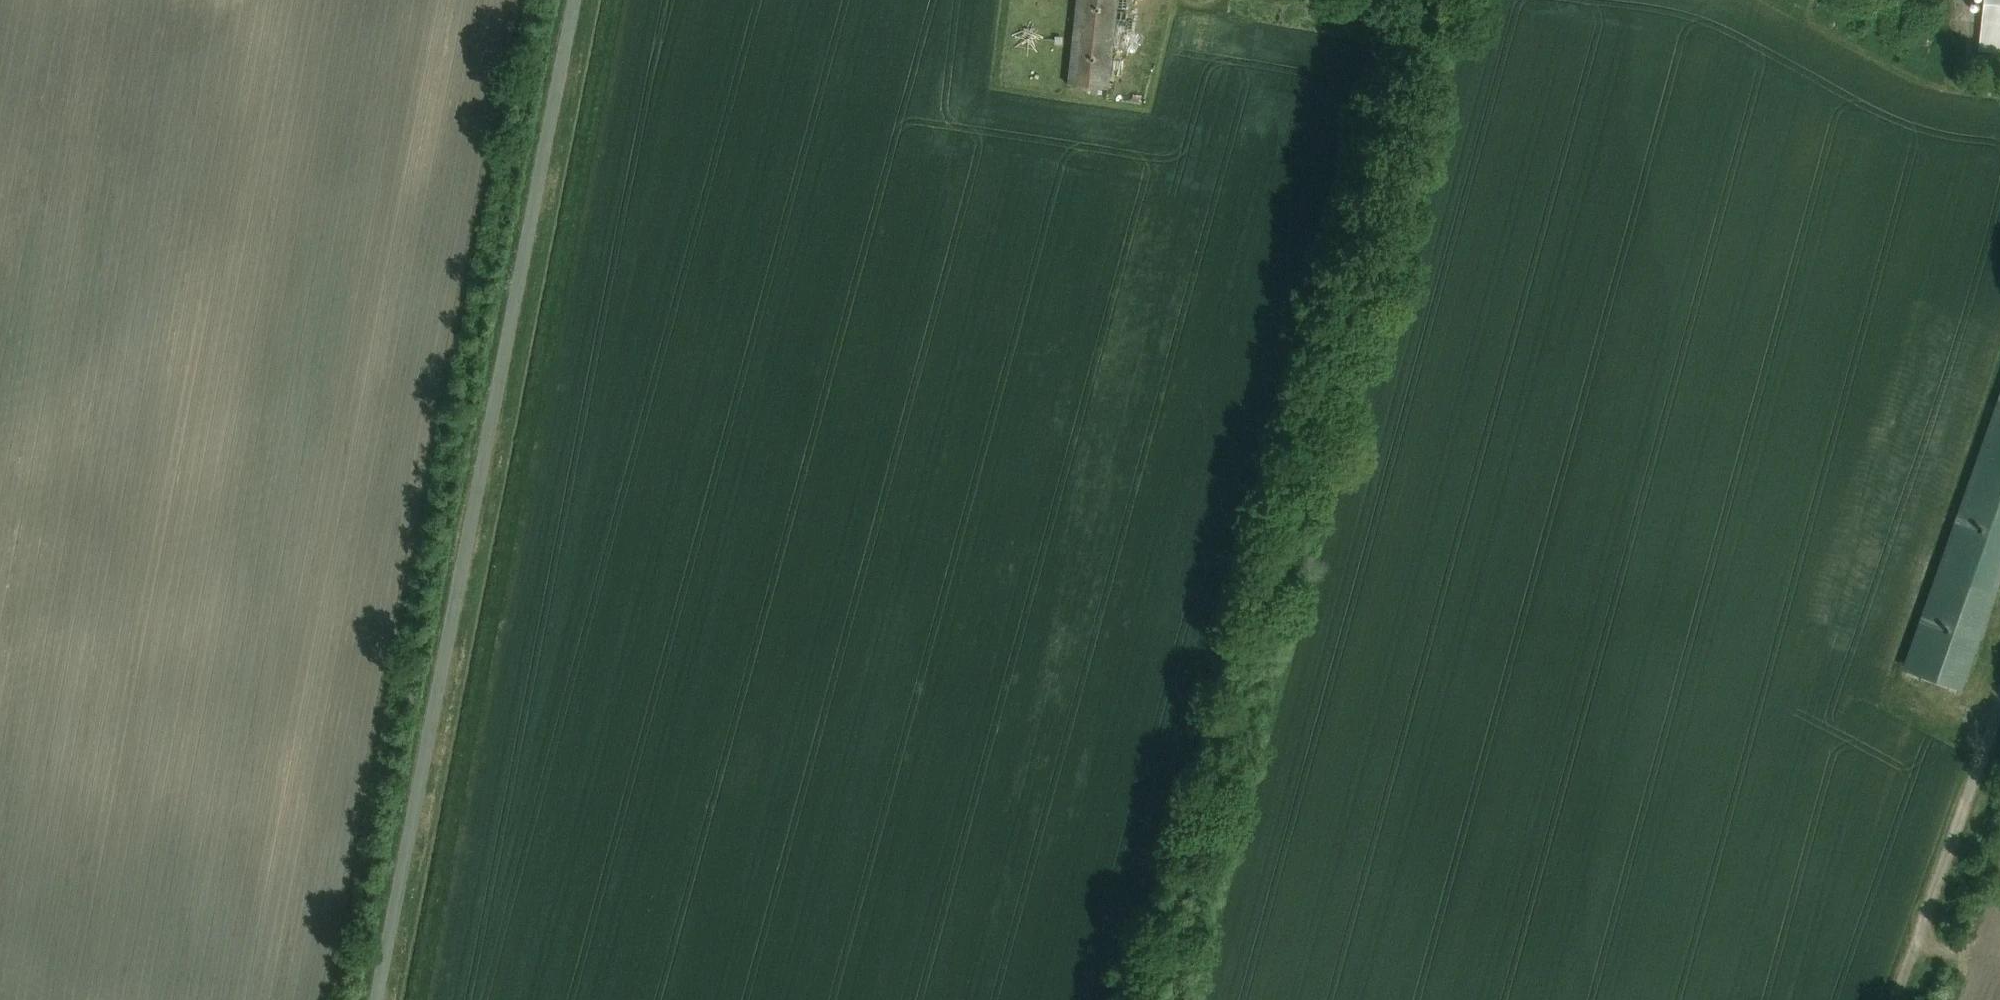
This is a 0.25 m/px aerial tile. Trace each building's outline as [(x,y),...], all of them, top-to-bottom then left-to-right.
[(1109,86),(1118,0),(1077,0),(1068,82),(1109,86)] [(1979,50),(1999,53),(1999,0),(1984,0),(1979,50)] [(1908,675),(1962,695),(1999,590),(1999,422),(1908,675)]
